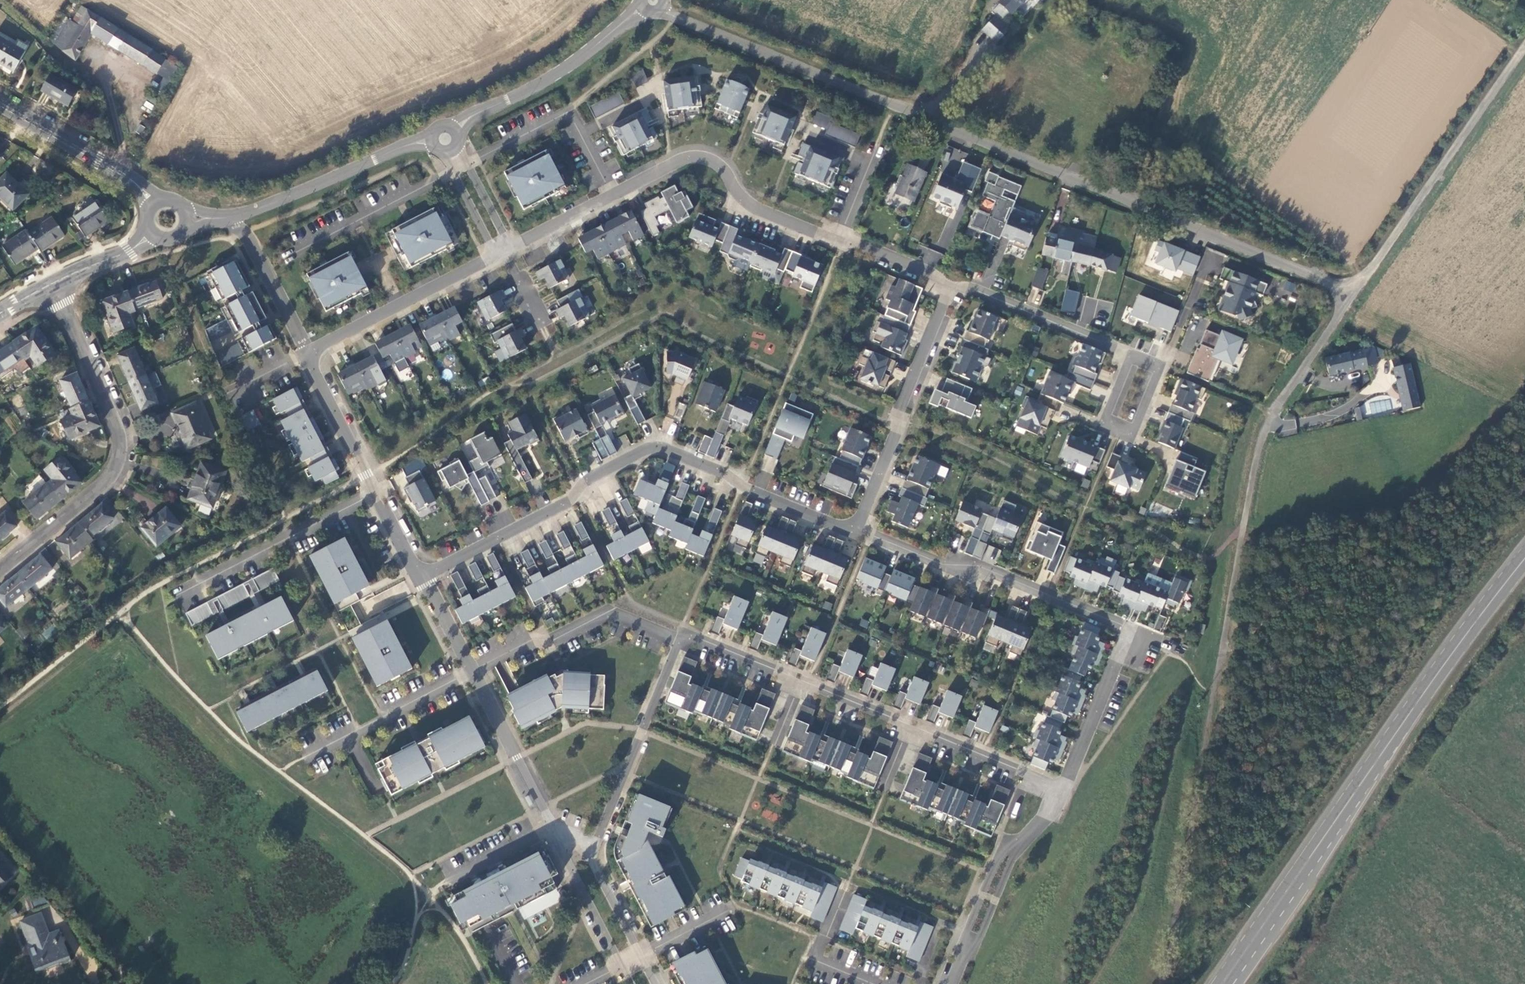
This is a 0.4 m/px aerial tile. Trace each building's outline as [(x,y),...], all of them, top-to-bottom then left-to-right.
[(999,4),(991,13),(995,16),(982,30),(996,44),(1010,29),(1001,21),(1009,13),(1011,15),(1025,0),(1002,0),(999,4)] [(68,21),(54,44),(62,51),(74,61),(91,34),(108,45),(117,29),(82,7),(72,24),(68,21)] [(156,75),(166,60),(136,41),(117,29),(108,45),(156,75)] [(0,39),(0,64),(13,72),(24,53),(0,39)] [(642,71),(631,77),(637,88),(648,83),(642,71)] [(77,91),(49,75),(40,90),(68,106),(77,91)] [(663,81),(669,118),(678,117),(677,110),(698,107),(693,77),(663,81)] [(170,83),(162,79),(156,90),(163,94),(170,83)] [(749,90),(726,80),(714,109),(738,118),(749,90)] [(618,92),(589,108),(595,120),(625,104),(618,92)] [(755,134),(775,142),(773,148),(782,152),(796,118),(767,106),(755,134)] [(657,138),(653,130),(654,130),(653,129),(653,128),(653,127),(648,129),(645,124),(652,121),(646,109),(612,127),(621,145),(617,146),(623,156),(657,138)] [(813,125),(826,131),(830,123),(832,118),(818,112),(813,125)] [(860,135),(830,123),(826,131),(825,135),(855,148),(860,135)] [(797,166),(798,166),(795,174),(830,189),(835,178),(831,177),(839,159),(803,144),(798,156),(805,159),(803,165),(798,163),(797,164),(798,164),(797,166)] [(545,151),(505,172),(515,192),(517,191),(520,195),(517,197),(524,210),(532,206),(531,204),(537,202),(538,203),(559,192),(558,191),(566,187),(550,158),(549,158),(545,151)] [(914,200),(926,172),(898,160),(886,187),(914,200)] [(971,190),(980,167),(962,160),(954,178),(940,172),(931,195),(939,199),(938,201),(950,206),(951,203),(956,206),(964,188),(971,190)] [(994,186),(998,176),(988,172),(984,182),(987,183),(994,186)] [(0,180),(0,200),(11,211),(25,197),(15,187),(17,185),(6,174),(0,180)] [(981,196),(994,202),(988,215),(976,210),(968,227),(989,236),(998,240),(1000,237),(1012,208),(1021,186),(998,176),(994,186),(987,183),(981,196)] [(679,194),(675,186),(661,193),(663,198),(660,200),(658,197),(644,204),(647,209),(640,212),(653,237),(659,233),(656,227),(659,226),(655,217),(670,210),(677,224),(689,217),(686,211),(693,208),(685,192),(682,194),(681,193),(679,194)] [(96,203),(72,219),(85,238),(109,221),(96,203)] [(1025,213),(1012,208),(1000,237),(1013,242),(1011,246),(1023,252),(1026,250),(1036,226),(1029,223),(1025,213)] [(432,209),(392,231),(402,250),(405,249),(407,254),(404,255),(411,268),(419,264),(418,263),(424,260),(425,261),(446,250),(446,249),(453,245),(438,216),(436,217),(432,209)] [(631,212),(614,221),(621,235),(628,232),(633,241),(644,236),(631,212)] [(716,220),(699,213),(689,238),(712,247),(715,240),(723,244),(730,226),(721,223),(719,229),(713,228),(716,220)] [(38,249),(40,253),(64,236),(51,218),(27,233),(38,249)] [(614,221),(596,230),(608,254),(619,248),(614,239),(621,235),(614,221)] [(738,230),(730,226),(723,244),(719,252),(728,255),(728,256),(729,259),(735,261),(738,260),(739,257),(751,262),(759,244),(748,239),(747,240),(735,236),(738,230)] [(1095,250),(1099,237),(1061,228),(1060,233),(1059,240),(1079,246),(1095,250)] [(27,233),(25,230),(1,247),(14,265),(38,249),(27,233)] [(578,239),(585,253),(593,250),(598,259),(608,254),(596,230),(578,239)] [(1059,240),(1060,233),(1052,231),(1050,237),(1059,240)] [(998,240),(989,236),(977,265),(986,269),(998,240)] [(1049,237),(1043,253),(1054,257),(1059,240),(1050,237),(1049,237)] [(1059,240),(1054,257),(1066,260),(1062,274),(1069,276),(1074,262),(1075,262),(1079,246),(1059,240)] [(1185,252),(1184,254),(1179,252),(1180,250),(1158,241),(1154,250),(1159,252),(1155,264),(1174,272),(1176,268),(1193,275),(1200,258),(1185,252)] [(761,271),(762,269),(774,274),(776,269),(784,273),(785,270),(792,252),(784,249),(781,256),(770,251),(770,248),(759,244),(751,262),(750,267),(761,271)] [(1119,275),(1123,259),(1095,250),(1079,246),(1075,262),(1091,267),(1091,266),(1101,269),(1099,275),(1106,278),(1108,271),(1119,275)] [(802,256),(792,252),(785,270),(794,274),(792,277),(803,281),(800,288),(812,293),(823,266),(801,257),(802,256)] [(347,253),(306,274),(316,294),(319,293),(322,298),(319,299),(326,312),(333,308),(332,307),(339,304),(339,305),(361,294),(360,292),(367,289),(352,260),(350,260),(347,253)] [(560,260),(536,273),(540,280),(545,278),(550,289),(569,279),(560,260)] [(230,318),(205,331),(220,368),(277,339),(270,325),(256,332),(253,326),(266,319),(253,293),(239,300),(236,294),(250,287),(237,261),(231,264),(231,265),(229,266),(228,265),(209,275),(222,302),(227,299),(230,305),(225,307),(230,318)] [(1038,266),(1032,286),(1042,289),(1048,269),(1038,266)] [(1267,285),(1224,267),(1219,279),(1232,284),(1230,289),(1226,290),(1219,308),(1237,315),(1239,321),(1251,316),(1249,310),(1257,307),(1253,299),(1256,293),(1263,296),(1267,285)] [(890,301),(885,315),(910,326),(916,312),(910,310),(912,305),(915,306),(922,289),(903,281),(900,289),(891,286),(886,300),(890,301)] [(1292,291),(1294,283),(1286,281),(1284,289),(1292,291)] [(155,282),(128,292),(134,310),(162,299),(155,282)] [(1038,304),(1041,291),(1031,289),(1028,302),(1038,304)] [(1067,290),(1065,295),(1079,299),(1080,293),(1067,290)] [(501,291),(477,303),(487,321),(506,312),(501,301),(505,299),(501,291)] [(134,310),(128,292),(103,302),(114,332),(132,326),(128,314),(135,312),(134,310)] [(1061,311),(1075,314),(1079,299),(1065,295),(1061,311)] [(1148,321),(1163,327),(1162,329),(1170,332),(1179,311),(1139,295),(1131,316),(1147,323),(1148,321)] [(580,299),(556,311),(560,319),(564,316),(570,327),(589,317),(580,299)] [(460,335),(455,326),(462,322),(455,308),(437,317),(448,339),(449,341),(460,335)] [(966,331),(963,340),(984,348),(987,340),(989,341),(993,331),(992,330),(997,318),(979,310),(976,311),(974,317),(975,320),(973,324),(972,324),(969,332),(966,331)] [(429,346),(439,341),(440,343),(448,339),(437,317),(436,315),(428,319),(429,321),(419,326),(429,346)] [(910,326),(885,315),(881,323),(877,322),(873,332),(876,333),(873,340),(882,344),(881,348),(901,356),(907,341),(904,340),(910,326)] [(416,353),(411,344),(418,340),(410,325),(393,335),(405,359),(416,353)] [(35,328),(13,343),(23,359),(24,360),(30,356),(37,367),(54,355),(35,328)] [(521,329),(497,341),(507,359),(526,350),(520,339),(524,337),(521,329)] [(1187,373),(1208,382),(1218,358),(1231,363),(1240,341),(1223,333),(1221,337),(1205,331),(1200,345),(1201,346),(1203,346),(1201,351),(1199,350),(1197,349),(1187,373)] [(405,359),(393,335),(375,344),(382,358),(390,355),(394,364),(405,359)] [(984,348),(963,340),(956,356),(960,358),(958,362),(957,361),(955,362),(951,372),(969,380),(971,377),(974,378),(979,376),(983,367),(985,368),(988,366),(991,359),(985,357),(988,350),(984,348)] [(13,343),(0,352),(0,374),(23,359),(13,343)] [(1073,374),(1094,383),(1097,375),(1094,373),(1098,363),(1101,364),(1106,354),(1083,344),(1078,356),(1075,357),(1072,365),(1076,366),(1073,374)] [(128,383),(145,376),(134,349),(117,356),(128,383)] [(687,380),(695,361),(677,352),(667,353),(667,374),(672,374),(687,380)] [(895,362),(873,352),(870,360),(862,357),(859,365),(865,367),(860,379),(862,380),(861,381),(873,386),(874,385),(884,389),(895,362)] [(1353,373),(1347,356),(1325,361),(1330,377),(1353,373)] [(373,357),(355,366),(367,388),(368,390),(378,384),(373,375),(381,371),(373,357)] [(1392,363),(1405,413),(1422,409),(1410,364),(1400,366),(1399,362),(1392,363)] [(631,374),(623,378),(634,400),(642,396),(640,393),(651,387),(638,363),(628,369),(631,374)] [(358,390),(359,392),(367,388),(355,366),(354,364),(346,368),(348,370),(338,375),(348,395),(358,390)] [(590,374),(598,370),(596,365),(588,369),(590,374)] [(444,369),(442,378),(450,380),(452,371),(444,369)] [(1057,401),(1063,404),(1067,394),(1070,395),(1075,384),(1090,391),(1094,383),(1073,374),(1068,372),(1065,379),(1049,372),(1040,394),(1057,401)] [(71,408),(87,402),(76,373),(59,380),(71,408)] [(157,403),(145,376),(128,383),(140,410),(157,403)] [(965,386),(947,379),(941,393),(934,390),(928,404),(937,407),(938,405),(971,419),(976,407),(963,402),(964,399),(961,398),(965,386)] [(1179,390),(1173,405),(1171,404),(1168,413),(1184,419),(1190,422),(1194,414),(1190,412),(1196,398),(1201,400),(1206,389),(1181,379),(1177,389),(1179,390)] [(1095,382),(1092,391),(1104,396),(1108,387),(1095,382)] [(700,402),(699,406),(715,412),(725,390),(705,383),(698,399),(700,402)] [(273,400),(280,414),(286,411),(289,417),(281,421),(302,463),(310,458),(314,465),(308,468),(315,482),(322,478),(326,485),(339,478),(335,472),(339,470),(335,462),(333,464),(331,461),(333,460),(332,456),(328,458),(321,444),(325,443),(323,439),(320,440),(319,437),(321,436),(314,421),(312,422),(310,420),(312,419),(310,415),(307,416),(301,404),(304,402),(302,398),(300,399),(298,397),(300,395),(297,388),(273,400)] [(1046,429),(1050,419),(1051,420),(1055,411),(1054,410),(1057,401),(1040,394),(1037,401),(1026,396),(1021,408),(1024,409),(1016,427),(1036,435),(1039,426),(1046,429)] [(601,402),(592,407),(595,414),(588,417),(595,430),(603,427),(602,425),(614,419),(616,423),(625,418),(615,397),(602,404),(601,402)] [(727,404),(721,419),(729,422),(730,419),(748,426),(758,401),(747,397),(745,400),(738,397),(734,407),(727,404)] [(1389,397),(1353,407),(1356,418),(1392,408),(1389,397)] [(71,408),(70,409),(73,416),(60,421),(69,439),(98,426),(87,402),(71,408)] [(195,403),(171,414),(186,449),(210,439),(195,403)] [(679,403),(672,420),(680,423),(687,406),(679,403)] [(785,403),(764,455),(772,458),(779,441),(778,441),(780,437),(784,439),(792,442),(795,434),(804,437),(813,415),(785,403)] [(630,410),(638,426),(646,422),(638,406),(630,410)] [(253,410),(240,417),(247,431),(260,424),(253,410)] [(553,419),(565,442),(577,436),(579,439),(589,434),(576,410),(563,416),(562,414),(553,419)] [(1184,419),(1168,413),(1161,429),(1163,430),(1158,443),(1174,449),(1183,429),(1181,428),(1184,419)] [(530,446),(539,441),(525,414),(509,423),(513,432),(508,435),(511,441),(504,444),(509,454),(517,450),(529,444),(530,446)] [(842,451),(839,459),(859,467),(866,450),(865,450),(871,437),(850,428),(841,451),(842,451)] [(713,439),(706,455),(714,459),(724,436),(715,432),(713,439)] [(473,472),(474,473),(488,466),(486,462),(500,455),(491,438),(487,440),(483,433),(470,439),(479,457),(468,462),(473,472)] [(609,457),(617,453),(608,436),(600,440),(609,457)] [(698,452),(706,455),(713,439),(704,436),(698,452)] [(1069,436),(1061,457),(1088,468),(1091,461),(1099,464),(1105,451),(1069,436)] [(784,439),(780,437),(778,441),(779,441),(772,458),(776,460),(784,439)] [(600,440),(592,443),(601,461),(609,457),(600,440)] [(509,454),(512,460),(520,456),(517,450),(509,454)] [(1176,461),(1175,460),(1165,486),(1192,497),(1197,486),(1200,487),(1205,472),(1194,468),(1198,459),(1180,452),(1176,461)] [(1122,457),(1112,453),(1106,467),(1114,471),(1110,481),(1129,489),(1130,487),(1139,491),(1146,474),(1127,466),(1128,464),(1121,461),(1122,457)] [(512,460),(524,484),(532,480),(520,456),(512,460)] [(839,459),(835,457),(826,478),(832,481),(829,490),(852,499),(857,485),(852,483),(859,467),(839,459)] [(940,465),(919,457),(916,458),(906,482),(905,481),(902,488),(925,498),(934,476),(936,475),(940,465)] [(47,485),(60,501),(81,483),(60,458),(45,471),(53,480),(47,485)] [(455,486),(462,491),(466,484),(465,481),(467,480),(481,506),(489,502),(478,480),(474,473),(473,472),(467,476),(458,459),(449,463),(450,465),(438,472),(443,482),(446,480),(451,488),(455,486)] [(404,469),(409,475),(419,468),(414,462),(404,469)] [(224,472),(201,464),(188,499),(211,508),(224,472)] [(420,471),(405,479),(409,487),(403,490),(407,498),(410,497),(419,514),(428,509),(426,507),(436,503),(420,471)] [(489,502),(497,498),(485,476),(478,480),(489,502)] [(1081,486),(1088,488),(1090,480),(1083,478),(1081,486)] [(644,511),(656,515),(658,509),(668,484),(658,480),(655,487),(639,480),(633,495),(648,501),(644,511)] [(682,483),(676,499),(683,502),(689,486),(682,483)] [(36,520),(60,501),(47,485),(46,484),(22,503),(36,520)] [(925,498),(902,488),(898,496),(901,497),(899,504),(891,501),(886,512),(894,515),(892,521),(907,528),(917,504),(924,507),(927,499),(925,498)] [(692,512),(699,515),(705,499),(699,496),(692,512)] [(628,518),(634,514),(626,499),(620,502),(628,518)] [(753,505),(745,501),(731,535),(738,538),(735,545),(746,549),(757,523),(747,518),(753,505)] [(983,532),(982,532),(989,535),(992,529),(1002,534),(1001,539),(1012,543),(1022,518),(1013,514),(1016,506),(1003,501),(996,519),(989,516),(983,532)] [(963,502),(955,520),(964,524),(963,524),(975,529),(975,528),(983,532),(989,516),(981,513),(982,510),(963,502)] [(101,505),(79,524),(91,537),(113,519),(101,505)] [(656,515),(652,524),(671,531),(674,522),(680,509),(669,505),(666,512),(658,509),(656,515)] [(165,508),(141,529),(156,546),(179,527),(165,508)] [(602,512),(610,527),(617,523),(609,508),(602,512)] [(708,525),(715,528),(722,512),(715,509),(708,525)] [(0,517),(0,540),(16,527),(5,513),(0,517)] [(776,530),(766,526),(755,553),(766,557),(769,551),(775,553),(789,519),(781,516),(776,530)] [(671,531),(668,537),(687,545),(691,535),(696,523),(685,519),(682,526),(674,522),(671,531)] [(775,553),(782,556),(779,563),(790,567),(801,541),(792,537),(797,523),(789,519),(775,553)] [(574,526),(582,541),(589,538),(581,522),(574,526)] [(631,552),(649,543),(638,522),(631,525),(628,527),(632,534),(624,538),(631,552)] [(1050,560),(1046,571),(1054,574),(1065,548),(1058,545),(1063,533),(1036,522),(1029,541),(1032,542),(1029,551),(1050,560)] [(91,537),(79,524),(56,543),(69,559),(93,540),(91,537)] [(606,547),(614,561),(631,552),(624,538),(621,531),(611,536),(614,543),(606,547)] [(687,545),(685,550),(703,557),(712,535),(702,531),(699,538),(691,535),(687,545)] [(557,535),(564,550),(571,547),(563,532),(557,535)] [(813,546),(802,572),(813,577),(815,570),(822,573),(836,539),(828,535),(822,549),(813,546)] [(971,537),(964,553),(972,557),(978,542),(979,541),(971,537)] [(365,589),(363,584),(367,582),(345,539),(309,557),(331,598),(340,593),(344,600),(365,589)] [(836,539),(822,573),(829,575),(826,582),(837,587),(848,560),(838,556),(844,542),(836,539)] [(539,544),(547,559),(553,556),(545,541),(539,544)] [(978,542),(972,557),(980,560),(986,545),(978,542)] [(448,545),(440,549),(443,556),(452,551),(448,545)] [(604,566),(593,545),(583,550),(586,557),(579,561),(586,575),(604,566)] [(521,553),(529,569),(536,565),(528,550),(521,553)] [(486,557),(494,572),(501,569),(493,553),(486,557)] [(568,584),(586,575),(579,561),(575,554),(565,559),(568,566),(561,570),(568,584)] [(40,555),(17,574),(29,588),(52,569),(40,555)] [(1075,579),(1073,584),(1084,589),(1095,563),(1087,560),(1086,563),(1069,556),(1064,571),(1070,574),(1069,577),(1075,579)] [(1105,588),(1106,586),(1113,589),(1118,576),(1120,573),(1103,566),(1105,563),(1097,559),(1095,563),(1084,589),(1092,593),(1093,591),(1097,592),(1100,585),(1105,588)] [(862,564),(857,579),(863,581),(862,583),(884,592),(885,590),(891,576),(884,573),(886,568),(869,561),(867,566),(862,564)] [(468,566),(476,582),(483,578),(475,563),(468,566)] [(543,579),(550,594),(568,584),(561,570),(557,563),(547,569),(551,575),(543,579)] [(252,579),(259,592),(280,581),(273,568),(252,579)] [(459,591),(465,587),(457,572),(450,575),(459,591)] [(891,576),(885,590),(892,593),(891,595),(913,604),(920,588),(912,585),(915,579),(898,572),(896,578),(891,576)] [(525,589),(532,603),(550,594),(543,579),(540,573),(529,578),(533,585),(525,589)] [(17,574),(0,588),(0,600),(6,607),(29,588),(17,574)] [(1178,606),(1184,590),(1187,591),(1191,582),(1175,575),(1168,593),(1164,602),(1174,606),(1175,605),(1178,606)] [(498,588),(490,592),(498,606),(516,597),(505,576),(495,582),(498,588)] [(1112,591),(1119,594),(1118,597),(1124,599),(1121,604),(1133,609),(1144,583),(1136,580),(1134,583),(1118,576),(1113,589),(1112,591)] [(1154,606),(1161,609),(1164,602),(1168,593),(1152,586),(1153,583),(1145,579),(1144,583),(1133,609),(1141,613),(1142,611),(1145,612),(1148,605),(1154,607),(1154,606)] [(216,598),(223,611),(250,597),(243,584),(216,598)] [(480,616),(498,606),(490,592),(487,586),(477,591),(480,597),(473,601),(480,616)] [(937,595),(939,589),(931,586),(929,591),(920,588),(913,604),(910,612),(924,617),(929,606),(932,607),(937,595)] [(954,602),(956,596),(948,593),(946,598),(937,595),(932,607),(927,618),(941,625),(946,613),(949,614),(954,602)] [(473,601),(469,595),(459,600),(463,607),(455,611),(462,625),(480,616),(473,601)] [(725,619),(717,616),(710,633),(718,636),(723,624),(737,630),(749,603),(734,596),(725,619)] [(281,597),(206,636),(218,660),(294,621),(281,597)] [(971,609),(973,603),(965,600),(963,605),(954,602),(949,614),(944,626),(958,631),(963,620),(966,621),(971,609)] [(830,611),(833,603),(824,601),(822,608),(830,611)] [(185,614),(191,627),(214,615),(207,603),(185,614)] [(1005,643),(1019,609),(1012,606),(1006,620),(996,616),(985,643),(996,647),(999,640),(1005,643)] [(983,628),(990,610),(982,607),(980,612),(971,609),(966,621),(961,632),(975,638),(980,627),(983,628)] [(1027,612),(1019,609),(1005,643),(1012,646),(1009,652),(1020,657),(1031,630),(1022,626),(1027,612)] [(756,632),(749,649),(757,652),(762,640),(776,646),(787,618),(772,612),(763,635),(756,632)] [(1167,618),(1159,615),(1153,630),(1160,633),(1161,630),(1162,630),(1167,618)] [(1072,644),(1075,646),(1101,657),(1105,648),(1103,648),(1104,644),(1097,641),(1099,636),(1098,636),(1101,629),(1085,622),(1079,638),(1075,636),(1072,644)] [(398,641),(390,626),(385,628),(383,623),(361,634),(365,641),(355,646),(377,687),(412,669),(398,641)] [(47,638),(56,631),(52,626),(43,633),(47,638)] [(802,651),(794,648),(787,664),(795,668),(800,656),(814,662),(826,634),(811,628),(802,651)] [(878,631),(877,637),(889,640),(891,635),(878,631)] [(1075,655),(1069,670),(1082,676),(1083,677),(1086,670),(1089,671),(1091,666),(1097,668),(1101,657),(1075,646),(1072,654),(1075,655)] [(826,680),(834,684),(839,672),(853,678),(862,656),(847,650),(840,667),(833,664),(826,680)] [(762,689),(754,710),(753,711),(750,710),(750,708),(740,704),(741,702),(703,686),(702,689),(692,684),(691,686),(688,685),(697,662),(684,657),(665,703),(692,714),(693,711),(730,726),(729,729),(756,741),(775,694),(762,689)] [(859,694),(867,697),(872,686),(886,691),(895,670),(880,664),(873,681),(866,677),(859,694)] [(1066,669),(1059,685),(1056,683),(1053,691),(1056,693),(1082,703),(1085,695),(1084,695),(1085,691),(1078,688),(1080,683),(1079,682),(1082,676),(1069,670),(1066,669)] [(317,671),(237,713),(247,733),(328,691),(317,671)] [(548,678),(534,684),(534,683),(513,694),(516,699),(509,702),(521,724),(534,717),(536,721),(561,708),(573,709),(574,706),(588,707),(589,705),(603,706),(605,685),(604,685),(604,676),(590,675),(590,674),(575,673),(575,674),(567,674),(554,675),(548,678)] [(893,708),(901,711),(905,699),(919,705),(928,683),(914,677),(907,694),(899,691),(893,708)] [(926,721),(934,724),(938,713),(953,719),(962,697),(947,691),(940,708),(933,705),(926,721)] [(1056,693),(1053,700),(1056,702),(1050,717),(1062,723),(1064,724),(1067,716),(1070,718),(1072,713),(1077,715),(1082,703),(1056,693)] [(879,737),(871,758),(870,759),(867,758),(868,757),(857,752),(858,750),(820,734),(820,737),(809,732),(808,734),(805,733),(806,731),(815,711),(801,705),(782,751),(810,762),(811,759),(848,775),(846,778),(874,789),(893,743),(879,737)] [(969,720),(962,736),(970,739),(974,728),(989,734),(998,712),(983,706),(976,722),(969,720)] [(1063,750),(1066,742),(1064,741),(1066,738),(1059,735),(1061,730),(1059,729),(1062,723),(1050,717),(1046,716),(1040,731),(1037,730),(1033,738),(1037,739),(1063,750)] [(420,753),(416,745),(414,747),(404,751),(403,752),(402,751),(381,761),(384,766),(377,770),(381,779),(379,780),(390,793),(403,787),(404,790),(418,783),(418,782),(432,776),(432,777),(435,776),(446,770),(445,769),(458,763),(459,764),(473,758),(471,754),(485,747),(483,744),(485,743),(478,730),(476,731),(470,719),(464,722),(462,719),(441,730),(442,732),(422,742),(426,750),(420,753)] [(1037,739),(1033,747),(1037,749),(1031,764),(1045,770),(1048,763),(1051,764),(1053,760),(1058,762),(1063,750),(1037,739)] [(997,785),(988,806),(987,807),(985,806),(985,805),(975,800),(976,798),(938,782),(937,785),(926,780),(926,782),(923,781),(932,759),(918,753),(900,799),(927,811),(928,808),(965,823),(964,826),(991,837),(1010,791),(997,785)] [(323,759),(317,761),(322,773),(328,771),(323,759)] [(674,916),(672,912),(683,906),(668,876),(665,878),(644,838),(647,831),(660,836),(663,829),(660,827),(668,807),(639,795),(627,823),(630,824),(625,838),(622,837),(618,844),(618,847),(617,852),(618,857),(619,860),(619,861),(654,926),(663,921),(674,916)] [(775,822),(778,814),(764,808),(760,816),(775,822)] [(489,877),(454,896),(457,902),(451,905),(461,924),(467,921),(470,927),(510,907),(506,900),(507,900),(508,899),(508,898),(508,897),(508,896),(510,895),(517,910),(519,909),(557,889),(551,878),(557,875),(547,855),(541,858),(538,852),(498,873),(504,885),(500,887),(498,883),(494,885),(489,877)] [(837,888),(824,882),(822,888),(811,884),(811,885),(803,882),(804,881),(794,877),(793,878),(786,875),(786,874),(776,870),(776,871),(768,867),(758,863),(750,860),(749,862),(742,859),(739,866),(746,869),(741,882),(749,885),(749,886),(759,890),(767,893),(766,893),(776,897),(777,897),(784,900),(784,901),(794,905),(794,904),(802,907),(802,908),(812,912),(810,918),(823,923),(837,888)] [(12,877),(0,864),(0,888),(12,877)] [(34,907),(46,902),(43,895),(31,900),(34,907)] [(866,900),(854,895),(840,930),(853,935),(855,929),(863,932),(873,936),(881,939),(880,939),(891,943),(899,946),(898,947),(908,950),(906,956),(919,961),(933,926),(920,921),(918,927),(908,923),(908,924),(900,920),(890,916),(890,917),(882,914),(882,913),(872,909),(872,910),(864,906),(866,900)] [(30,956),(37,975),(72,962),(60,932),(49,936),(41,915),(21,922),(33,955),(30,956)] [(707,950),(695,956),(693,952),(673,962),(685,983),(724,983),(707,950)]
